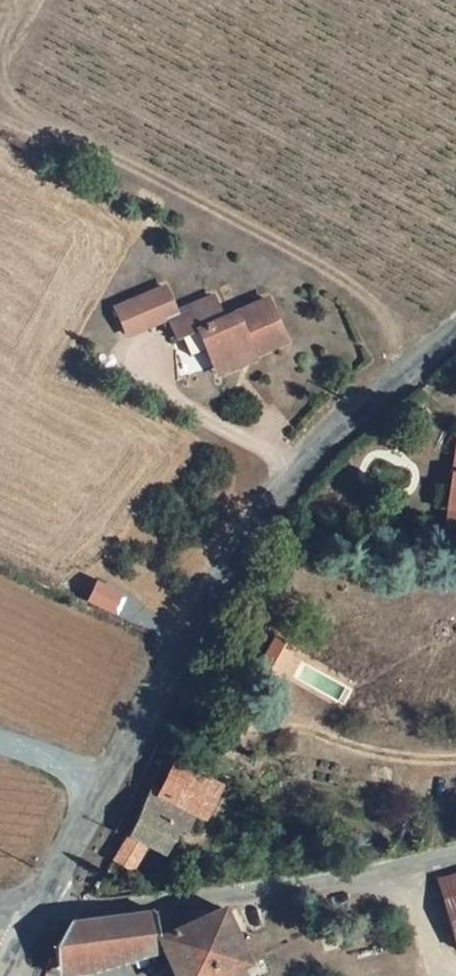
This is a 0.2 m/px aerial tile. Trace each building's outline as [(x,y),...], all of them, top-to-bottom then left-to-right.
[(178,308),(166,283),(135,297),(147,323),(170,314),(180,336),(201,326),(216,359),(253,343),(256,349),(289,334),(271,295),(225,315),(214,292),(178,308)] [(147,323),(135,297),(118,305),(129,331),(147,323)] [(253,343),(216,359),(221,369),(258,353),(256,349),(253,343)] [(448,512),(455,513),(455,472),(448,512)] [(100,575),(91,593),(113,604),(122,586),(100,575)] [(190,783),(145,760),(131,785),(170,806),(176,810),(190,783)] [(131,785),(123,780),(84,856),(103,866),(117,840),(129,846),(141,821),(157,829),(170,806),(131,785)] [(425,879),(446,941),(455,938),(455,870),(425,879)] [(67,924),(59,953),(48,955),(45,970),(156,939),(176,975),(251,975),(245,964),(252,962),(243,942),(227,906),(186,914),(166,908),(146,908),(67,924)] [(270,954),(260,935),(243,942),(252,962),(270,954)]
